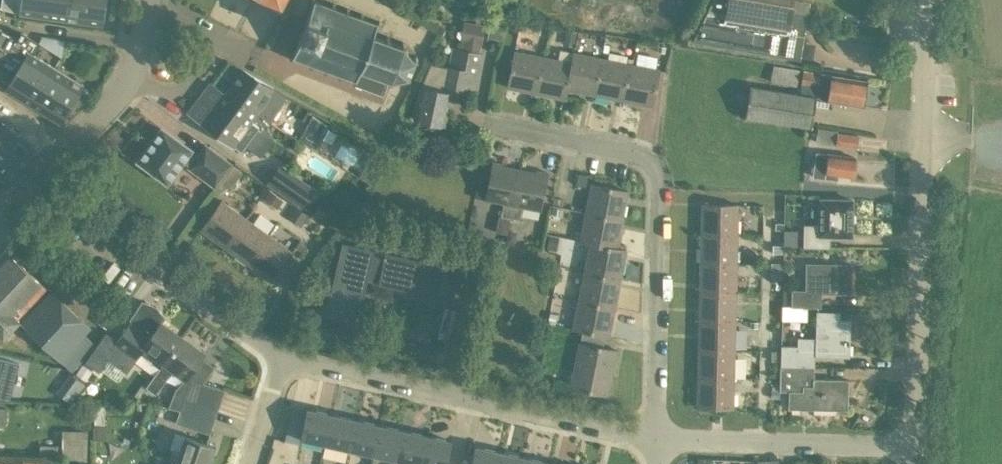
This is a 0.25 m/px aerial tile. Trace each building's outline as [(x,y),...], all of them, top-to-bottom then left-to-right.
[(19,13),(102,24),(105,0),(0,0),(0,8),(19,13)] [(280,9),(285,0),(264,0),(280,9)] [(311,67),(313,65),(324,69),(323,72),(325,72),(327,70),(339,74),(337,77),(340,78),(341,75),(354,79),(352,84),(383,95),(388,81),(391,82),(392,79),(405,76),(407,79),(410,76),(408,74),(414,60),(417,59),(415,56),(413,57),(404,47),(406,44),(403,42),(401,45),(389,41),(390,38),(386,36),(385,40),(373,35),(376,26),(381,24),(379,21),(376,23),(361,18),(363,15),(361,14),(359,17),(348,13),(349,10),(347,9),(345,12),(334,8),(335,4),(333,4),(331,7),(315,1),(315,0),(312,0),(313,3),(307,19),(299,39),(293,55),(289,56),(290,59),(294,58),(310,64),(309,66),(311,67)] [(693,41),(801,59),(808,13),(792,10),(794,0),(712,0),(693,41)] [(462,50),(480,54),(481,46),(485,27),(464,22),(460,42),(464,42),(462,50)] [(72,103),(83,85),(34,54),(41,43),(21,31),(17,38),(0,29),(0,66),(72,103)] [(484,54),(453,48),(449,67),(431,63),(422,86),(421,86),(414,119),(427,122),(428,129),(439,131),(443,125),(445,125),(451,93),(463,96),(465,87),(477,89),(484,54)] [(507,87),(534,92),(541,56),(515,51),(507,87)] [(573,52),(571,62),(567,89),(596,94),(603,58),(573,52)] [(567,89),(571,62),(541,56),(534,92),(565,98),(567,89)] [(596,94),(624,100),(632,64),(603,58),(596,94)] [(632,64),(624,100),(652,106),(659,70),(632,64)] [(799,69),(773,65),(770,82),(797,86),(799,69)] [(5,88),(60,122),(72,103),(0,66),(0,85),(5,88)] [(260,108),(257,113),(271,122),(273,117),(279,108),(266,99),(273,87),(251,74),(242,69),(229,87),(260,108)] [(862,106),(866,80),(831,75),(831,74),(819,73),(819,72),(803,69),(801,84),(800,93),(751,85),(750,85),(745,116),(811,127),(815,103),(826,105),(827,100),(862,106)] [(252,121),(257,113),(260,108),(229,87),(224,93),(210,82),(187,112),(242,151),(259,126),(252,121)] [(0,96),(0,114),(8,101),(0,96)] [(311,117),(304,129),(322,139),(323,138),(330,126),(312,116),(311,117)] [(33,145),(3,122),(0,126),(0,125),(0,159),(15,170),(33,145)] [(816,127),(815,142),(855,145),(857,131),(816,127)] [(162,128),(138,160),(167,181),(190,149),(162,128)] [(231,163),(205,144),(189,166),(215,185),(231,163)] [(855,157),(816,152),(813,177),(837,180),(838,174),(853,176),(855,157)] [(500,216),(510,218),(520,168),(492,163),(485,199),(503,203),(500,216)] [(270,183),(294,200),(306,182),(282,166),(270,183)] [(547,174),(520,168),(510,218),(520,220),(522,207),(540,210),(547,174)] [(591,184),(585,213),(622,220),(628,191),(591,184)] [(798,223),(798,247),(813,247),(819,247),(819,239),(852,240),(850,199),(804,198),(805,223),(798,223)] [(200,230),(223,247),(245,217),(221,200),(200,230)] [(702,204),(701,236),(737,236),(738,204),(702,204)] [(616,248),(622,220),(585,213),(579,241),(589,243),(616,248)] [(223,247),(246,263),(269,234),(245,217),(223,247)] [(269,234),(246,263),(271,281),(293,252),(269,234)] [(701,236),(700,264),(736,264),(737,236),(701,236)] [(462,242),(459,241),(447,238),(444,252),(459,255),(462,242)] [(356,320),(365,279),(372,249),(342,243),(326,313),(356,320)] [(589,243),(583,273),(620,280),(626,250),(616,248),(589,243)] [(772,252),(783,253),(783,245),(773,244),(772,252)] [(3,337),(19,320),(17,318),(46,287),(5,250),(0,256),(0,334),(3,337)] [(388,256),(375,250),(368,282),(460,303),(466,271),(389,252),(388,256)] [(806,263),(805,290),(792,290),(791,306),(820,306),(820,292),(851,292),(851,264),(806,263)] [(736,292),(736,264),(700,264),(700,291),(736,292)] [(583,273),(578,300),(615,308),(620,280),(583,273)] [(91,352),(97,345),(86,334),(91,328),(51,290),(21,323),(25,326),(23,328),(60,361),(61,360),(73,372),(91,352)] [(700,291),(699,321),(735,322),(736,292),(700,291)] [(140,353),(160,367),(182,336),(162,322),(161,321),(164,317),(164,316),(142,300),(129,318),(131,319),(117,340),(106,332),(97,345),(91,352),(85,362),(99,372),(108,359),(127,372),(136,360),(140,353)] [(609,336),(615,308),(578,300),(573,328),(582,330),(580,342),(579,342),(570,387),(607,394),(617,350),(603,347),(605,335),(609,336)] [(457,310),(444,306),(437,338),(450,342),(457,310)] [(781,346),(781,366),(814,366),(814,355),(849,356),(850,319),(839,319),(839,312),(817,311),(816,338),(798,338),(797,346),(781,346)] [(735,322),(699,321),(698,350),(734,351),(735,322)] [(185,378),(204,352),(182,336),(160,367),(145,387),(155,394),(173,370),(185,378)] [(698,350),(697,376),(733,377),(734,351),(698,350)] [(7,372),(11,360),(0,358),(0,371),(7,372)] [(814,366),(781,366),(780,366),(779,391),(789,391),(788,408),(847,410),(848,379),(814,378),(814,366)] [(72,401),(83,382),(73,376),(62,395),(72,401)] [(733,377),(697,376),(697,406),(733,407),(733,377)] [(194,414),(203,382),(190,378),(180,409),(194,414)] [(203,382),(200,393),(221,400),(225,390),(203,382)] [(218,410),(221,400),(200,393),(197,404),(218,410)] [(215,420),(218,410),(197,404),(194,414),(215,420)] [(330,413),(307,408),(301,437),(324,442),(330,413)] [(215,420),(194,414),(180,409),(175,423),(189,428),(210,434),(215,420)] [(324,442),(347,448),(354,418),(330,413),(324,442)] [(347,448),(371,453),(378,424),(354,418),(347,448)] [(371,453),(396,458),(402,429),(378,424),(371,453)] [(62,459),(87,460),(87,430),(63,429),(62,459)] [(396,458),(419,463),(426,434),(402,429),(396,458)] [(419,463),(420,463),(445,463),(451,440),(426,434),(419,463)] [(169,460),(184,463),(208,463),(215,445),(185,435),(180,450),(173,448),(169,460)] [(476,446),(472,463),(495,463),(498,451),(476,446)] [(523,456),(498,451),(495,463),(521,463),(523,456)]
